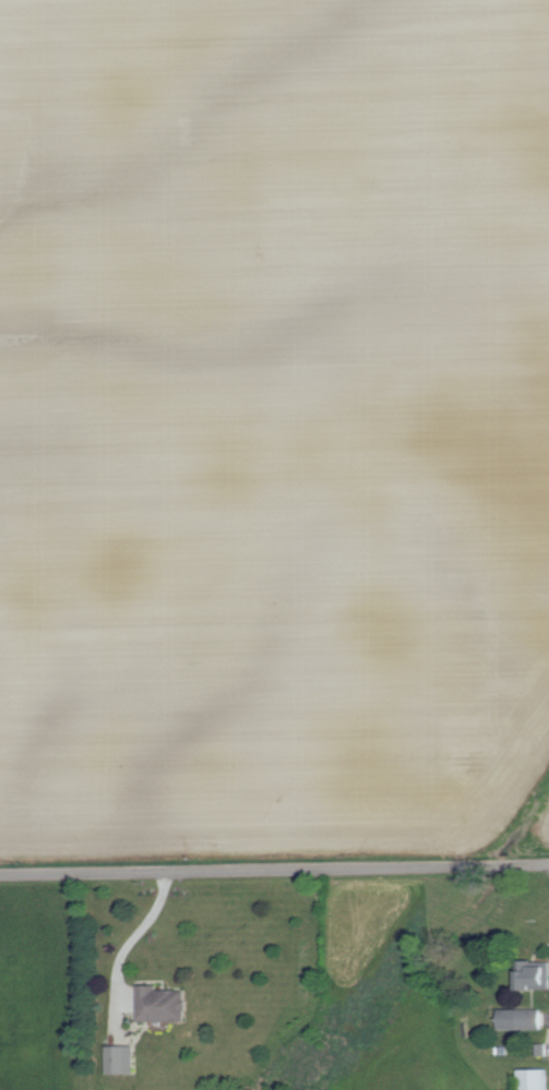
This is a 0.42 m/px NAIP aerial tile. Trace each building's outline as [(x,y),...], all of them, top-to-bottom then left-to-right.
[(534,965),(534,970),(520,970),(521,989),(548,988),(548,965),(534,965)] [(140,1020),(188,1021),(189,989),(160,989),(160,985),(141,984),(140,1020)] [(543,1008),(503,1009),(503,1030),(543,1029),(543,1008)] [(109,1046),(110,1073),(136,1073),(135,1045),(109,1046)] [(525,1089),(548,1089),(548,1069),(524,1069),(525,1089)]
